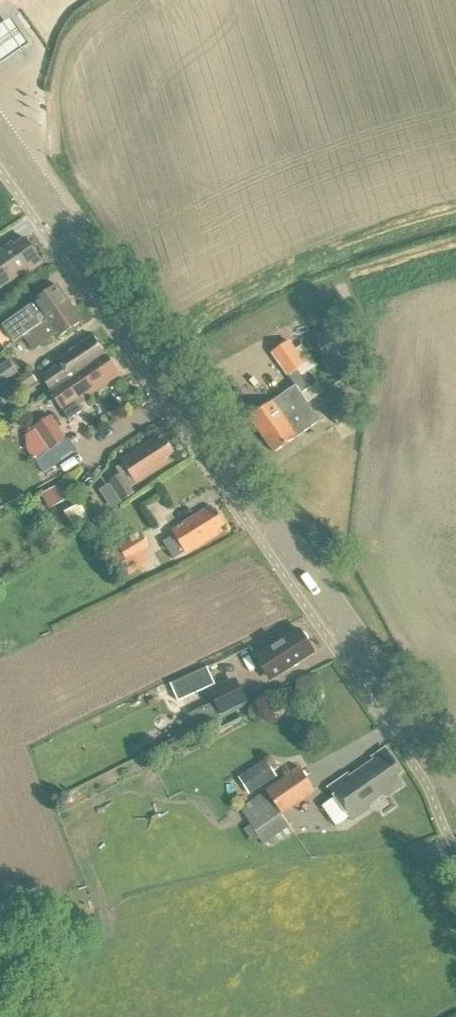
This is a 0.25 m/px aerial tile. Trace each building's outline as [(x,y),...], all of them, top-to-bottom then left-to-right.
[(42,3),(29,13),(45,34),(58,23),(42,3)] [(12,19),(0,27),(0,66),(31,44),(12,19)] [(0,253),(0,289),(28,270),(30,273),(43,264),(26,239),(14,247),(13,244),(0,253)] [(25,338),(70,305),(57,287),(35,303),(3,326),(15,343),(24,337),(25,338)] [(70,305),(25,338),(34,351),(58,335),(60,339),(82,323),(70,305)] [(342,328),(315,337),(329,375),(356,365),(342,328)] [(61,365),(42,378),(50,390),(105,352),(95,337),(59,361),(61,365)] [(296,386),(250,418),(261,435),(307,403),(301,394),(309,389),(296,369),(304,364),(288,341),(273,352),(296,386)] [(108,356),(52,394),(71,422),(85,412),(80,404),(115,380),(111,375),(118,371),(108,356)] [(18,373),(8,361),(0,367),(0,386),(18,373)] [(37,382),(29,372),(0,392),(0,399),(5,405),(37,382)] [(307,403),(261,435),(274,453),(320,421),(307,403)] [(67,440),(51,416),(33,428),(49,452),(67,440)] [(122,461),(131,476),(126,479),(122,474),(111,481),(124,500),(135,493),(132,488),(170,464),(167,458),(174,453),(165,440),(162,442),(159,437),(122,461)] [(56,488),(42,495),(50,510),(64,503),(56,488)] [(210,509),(172,532),(175,537),(164,544),(175,561),(186,554),(187,555),(219,535),(217,532),(225,527),(216,512),(213,514),(210,509)] [(141,534),(118,548),(127,561),(122,565),(129,576),(149,563),(142,552),(150,548),(141,534)] [(300,630),(256,657),(269,677),(284,668),(287,671),(315,653),(300,630)] [(208,664),(172,681),(180,697),(215,681),(208,664)] [(236,678),(209,691),(222,717),(248,704),(236,678)] [(383,747),(372,756),(374,758),(349,776),(346,772),(327,786),(353,821),(371,808),(370,807),(386,795),(388,798),(404,786),(396,775),(401,771),(383,747)] [(266,760),(238,778),(249,795),(277,778),(266,760)] [(282,816),(315,793),(298,769),(239,810),(263,845),(269,841),(273,847),(293,832),(282,816)]
